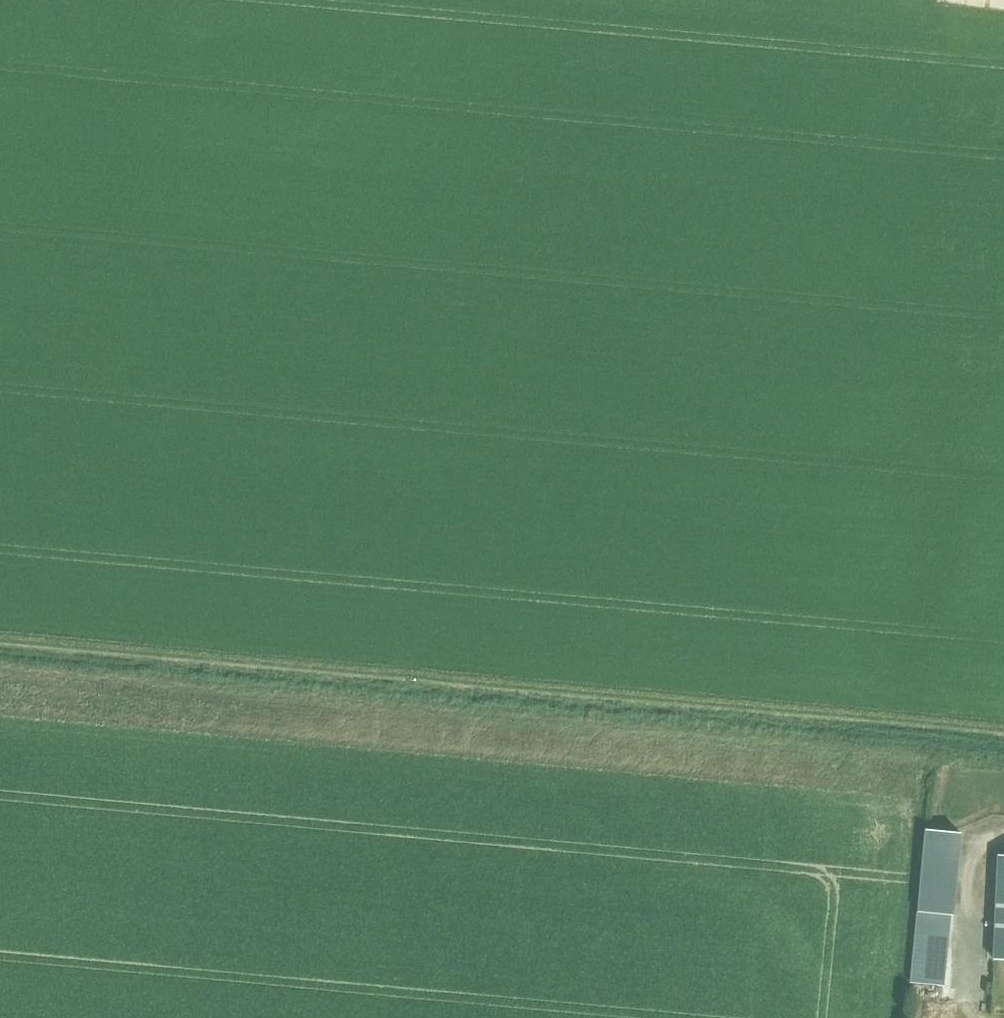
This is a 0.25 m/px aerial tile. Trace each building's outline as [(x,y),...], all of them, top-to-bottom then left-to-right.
[(926,827),(918,910),(951,913),(959,830),(926,827)] [(998,855),(995,912),(993,957),(1001,958),(1003,958),(1003,855),(998,855)] [(951,913),(918,910),(912,980),(944,983),(951,913)]
